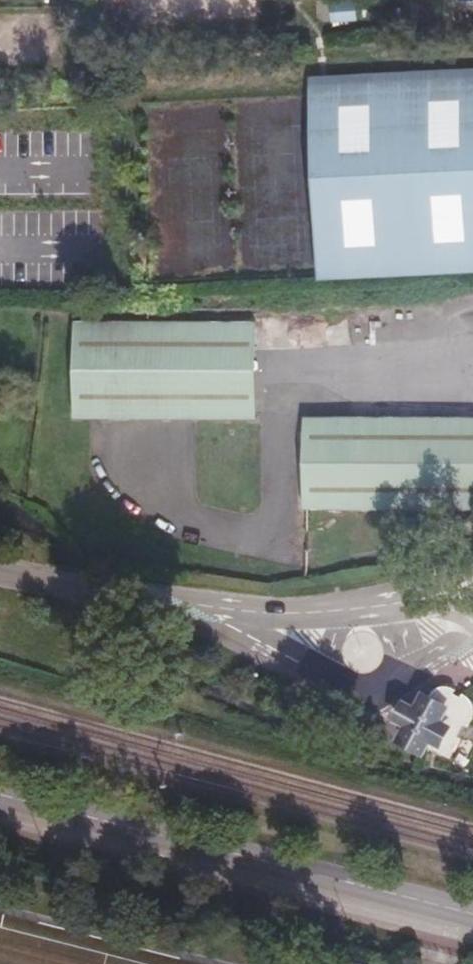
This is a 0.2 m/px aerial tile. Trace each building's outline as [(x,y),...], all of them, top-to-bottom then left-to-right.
[(334,5),(334,21),(359,21),(359,6),(334,5)] [(301,78),(302,95),(312,274),(472,266),(472,66),(301,78)] [(261,419),(262,324),(83,323),(80,418),(261,419)] [(309,420),(309,510),(472,510),(472,420),(309,420)] [(407,741),(429,753),(446,763),(453,756),(467,727),(472,715),(471,705),(461,695),(452,691),(441,688),(430,696),(421,712),(414,708),(406,722),(415,727),(407,741)]
